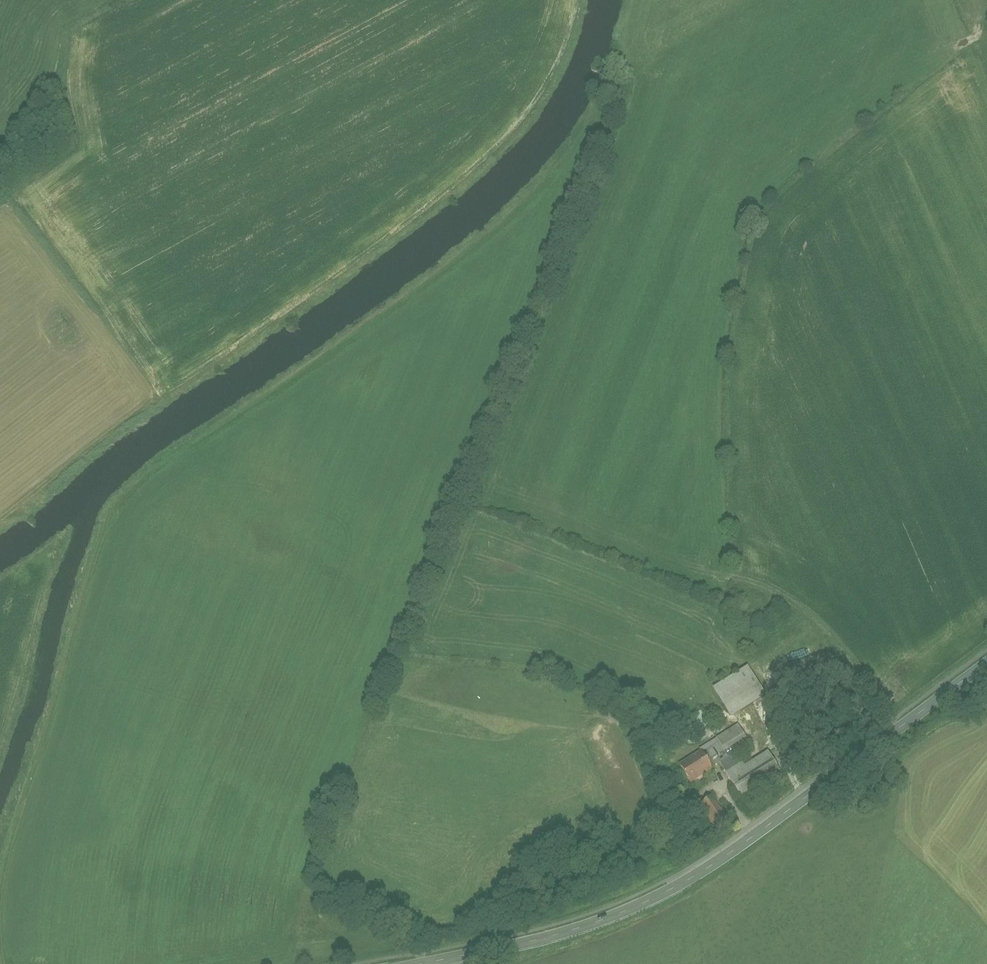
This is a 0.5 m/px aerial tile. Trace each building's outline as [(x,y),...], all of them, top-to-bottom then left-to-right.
[(737,667),(706,690),(719,708),(750,685),(737,667)] [(682,719),(690,732),(707,721),(699,708),(682,719)] [(735,795),(778,768),(768,752),(738,770),(728,754),(747,742),(731,717),(673,753),(691,782),(716,766),(735,795)] [(710,796),(689,811),(711,840),(731,826),(710,796)]
